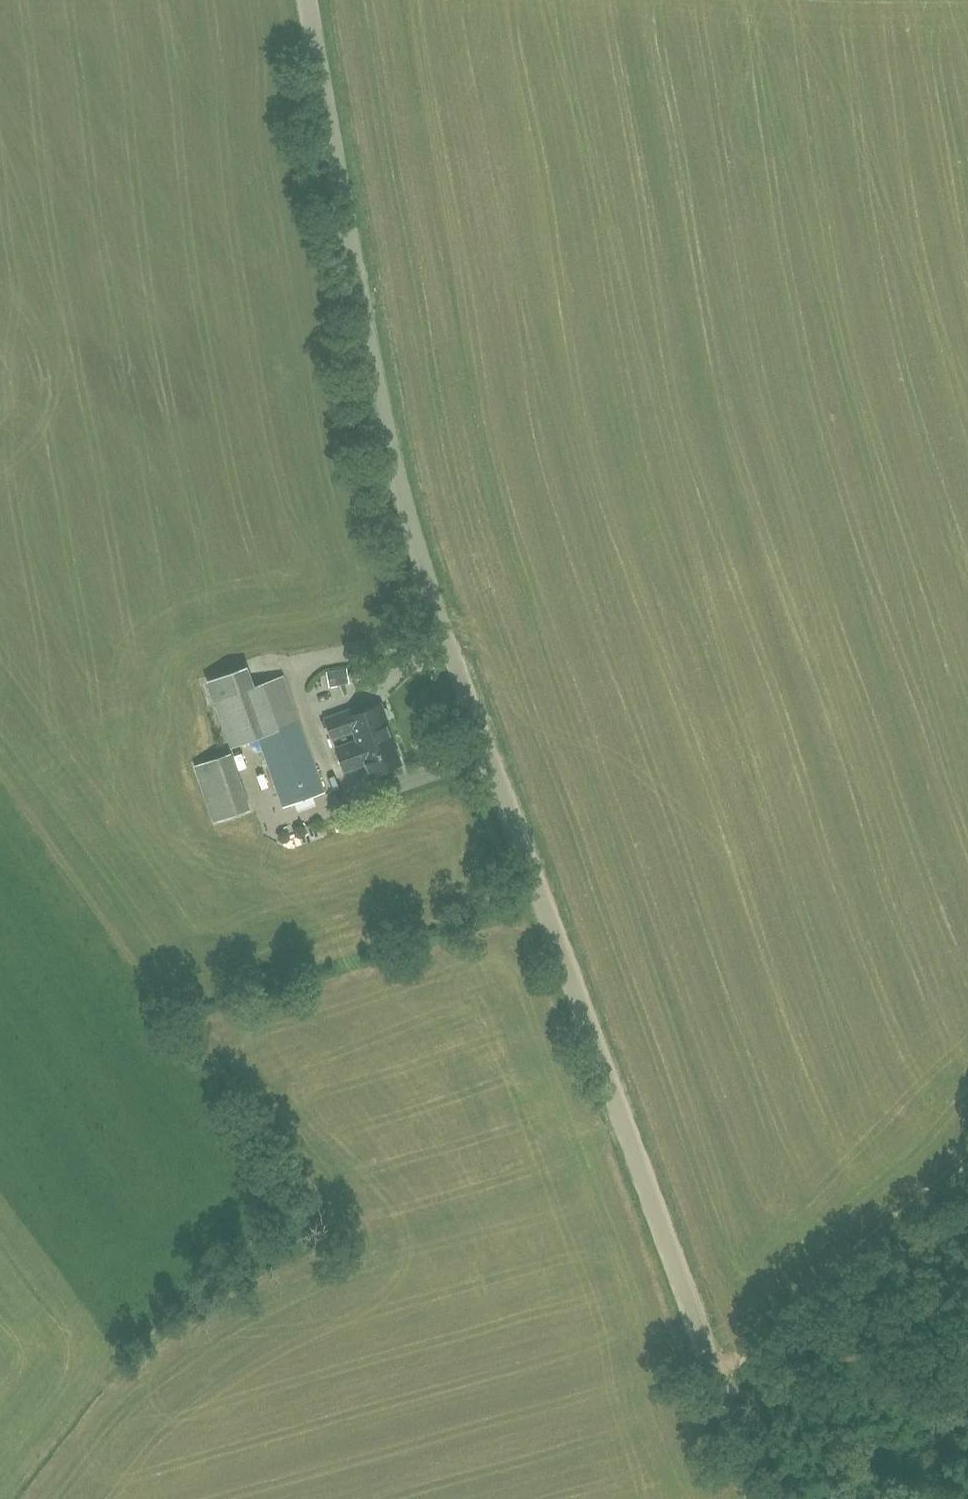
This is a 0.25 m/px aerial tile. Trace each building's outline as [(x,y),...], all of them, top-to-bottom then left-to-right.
[(325,792),(283,676),(254,687),(247,666),(207,679),(231,747),(258,738),(283,807),(325,792)] [(381,704),(357,713),(355,708),(326,719),(332,738),(354,730),(356,736),(388,724),(387,720),(390,717),(387,709),(382,708),(381,704)] [(388,724),(356,736),(358,740),(336,748),(344,771),(366,763),(370,775),(401,764),(392,740),(394,740),(388,724)] [(231,752),(193,766),(213,824),(251,810),(231,752)]
